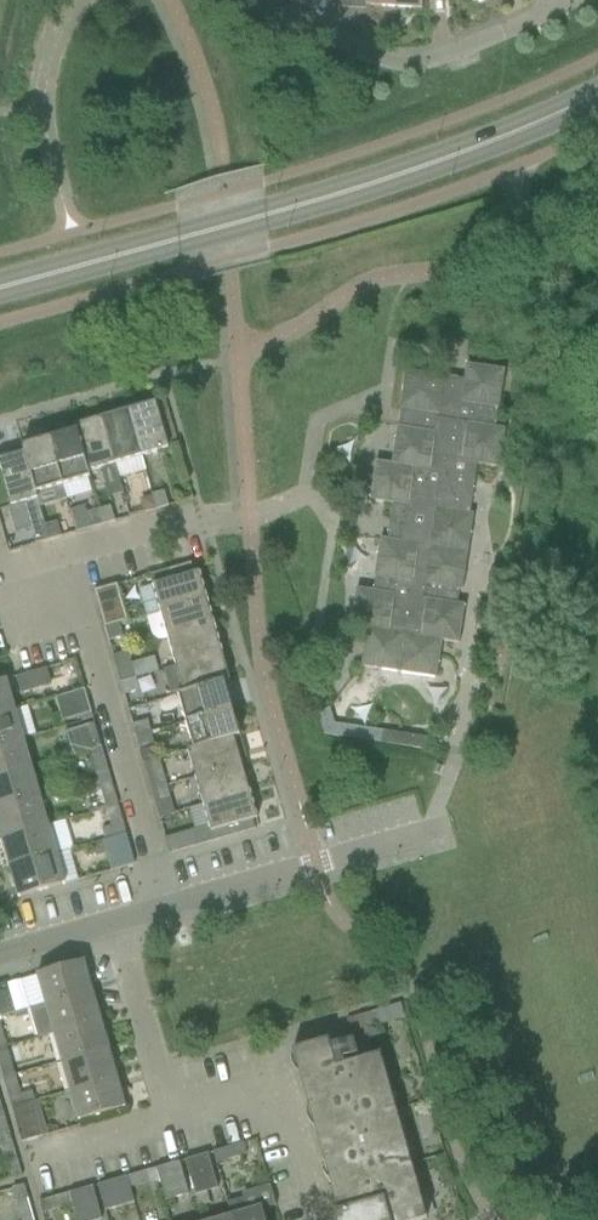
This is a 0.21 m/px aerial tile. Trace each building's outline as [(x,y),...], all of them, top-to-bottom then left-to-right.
[(396,8),(422,10),(422,0),(396,0),(396,8)] [(464,382),(425,376),(406,373),(400,412),(401,412),(398,429),(397,429),(391,466),(375,464),(369,502),(392,506),(389,523),(391,523),(388,542),(380,541),(374,579),(375,579),(373,593),(356,591),(350,629),(366,632),(360,669),(437,681),(443,643),(459,646),(465,606),(457,605),(459,592),(462,592),(474,516),(470,516),(478,466),(500,470),(506,431),(496,429),(498,411),(500,411),(506,372),(466,366),(464,382)] [(155,403),(143,406),(128,411),(130,417),(142,458),(169,451),(155,403)] [(142,458),(130,417),(128,411),(101,418),(103,424),(115,466),(142,458)] [(115,466),(103,424),(101,418),(73,427),(75,432),(89,479),(90,479),(89,473),(115,466)] [(89,479),(75,432),(48,440),(62,487),(63,487),(89,479)] [(62,487),(48,440),(22,447),(24,453),(25,453),(37,494),(56,489),(60,502),(67,500),(63,487),(62,487)] [(0,453),(0,476),(9,507),(16,533),(31,529),(31,531),(33,530),(37,544),(50,541),(46,526),(41,508),(37,494),(25,453),(24,453),(22,447),(21,448),(22,450),(12,452),(11,450),(0,453)] [(164,492),(153,495),(158,510),(168,507),(164,492)] [(158,510),(153,495),(140,499),(144,514),(158,510)] [(111,508),(98,511),(102,526),(115,523),(111,508)] [(102,526),(98,511),(86,515),(90,529),(102,526)] [(56,523),(46,526),(50,541),(60,538),(56,523)] [(191,564),(148,576),(159,614),(206,601),(198,573),(194,574),(191,564)] [(117,586),(94,593),(104,630),(120,625),(128,623),(117,586)] [(214,628),(211,616),(206,601),(159,614),(146,618),(151,634),(154,638),(160,641),(166,639),(167,642),(214,628)] [(124,639),(120,625),(104,630),(108,643),(124,639)] [(222,655),(214,628),(167,642),(174,667),(175,668),(222,655)] [(230,682),(226,670),(222,655),(175,668),(174,667),(163,671),(171,697),(178,695),(178,696),(224,683),(225,684),(230,682)] [(116,672),(120,684),(134,680),(131,668),(116,672)] [(138,693),(134,680),(120,684),(123,697),(138,693)] [(15,710),(6,681),(0,683),(0,715),(15,710)] [(232,710),(229,699),(225,684),(224,683),(178,696),(186,723),(232,710)] [(90,710),(84,690),(55,698),(62,723),(91,714),(90,710)] [(15,710),(0,715),(0,745),(23,739),(15,710)] [(240,737),(236,726),(232,710),(186,723),(193,749),(186,751),(187,752),(240,737)] [(324,736),(425,751),(427,739),(334,726),(329,710),(317,713),(324,736)] [(146,722),(131,726),(135,738),(149,734),(146,722)] [(94,725),(65,734),(72,756),(90,751),(101,748),(94,725)] [(153,747),(149,734),(135,738),(139,751),(153,747)] [(240,737),(187,752),(195,779),(241,765),(238,755),(244,753),(240,737)] [(23,739),(0,745),(0,777),(32,768),(23,739)] [(107,768),(101,748),(90,751),(96,772),(107,768)] [(203,806),(249,793),(241,765),(195,779),(203,806)] [(32,768),(0,777),(0,809),(40,797),(32,768)] [(161,775),(147,779),(150,791),(165,787),(161,775)] [(118,806),(112,787),(101,790),(106,809),(118,806)] [(168,801),(165,787),(150,791),(154,805),(168,801)] [(256,820),(249,793),(203,806),(209,826),(189,831),(194,849),(255,831),(253,821),(256,820)] [(40,797),(0,809),(0,838),(1,840),(48,826),(40,797)] [(123,826),(118,806),(106,809),(112,829),(123,826)] [(57,855),(48,826),(1,840),(9,869),(57,855)] [(102,842),(110,873),(134,866),(126,835),(102,842)] [(66,885),(57,855),(9,869),(18,899),(66,885)] [(36,975),(44,1005),(93,991),(84,962),(36,975)] [(0,985),(0,1007),(12,1004),(6,984),(6,983),(0,985)] [(101,1020),(93,991),(44,1005),(52,1034),(101,1020)] [(109,1049),(101,1020),(52,1034),(61,1063),(109,1049)] [(392,1101),(379,1054),(358,1060),(352,1039),(329,1045),(327,1040),(292,1050),(338,1214),(340,1219),(418,1219),(425,1218),(392,1101)] [(6,1047),(0,1049),(0,1065),(1,1068),(11,1065),(6,1047)] [(117,1077),(109,1049),(61,1063),(69,1091),(117,1077)] [(126,1108),(117,1077),(69,1091),(78,1122),(126,1108)] [(22,1105),(17,1085),(6,1088),(11,1108),(22,1105)] [(41,1136),(32,1103),(32,1102),(22,1105),(11,1108),(21,1142),(41,1136)] [(3,1110),(0,1111),(0,1133),(9,1130),(3,1110)] [(245,1155),(242,1144),(242,1143),(212,1151),(215,1163),(245,1155)] [(3,1153),(10,1179),(22,1176),(14,1150),(3,1153)] [(184,1160),(194,1197),(217,1190),(207,1153),(184,1160)] [(155,1168),(165,1202),(188,1195),(178,1161),(155,1168)] [(149,1183),(145,1171),(126,1176),(129,1188),(130,1188),(149,1183)] [(135,1204),(130,1188),(129,1188),(126,1176),(96,1185),(104,1213),(135,1204)] [(67,1193),(71,1204),(75,1219),(97,1219),(100,1219),(91,1186),(67,1193)] [(71,1204),(67,1193),(48,1199),(51,1210),(71,1204)] [(248,1210),(244,1199),(228,1204),(231,1215),(233,1219),(264,1219),(260,1207),(248,1210)] [(29,1202),(17,1206),(22,1219),(34,1219),(29,1202)]
